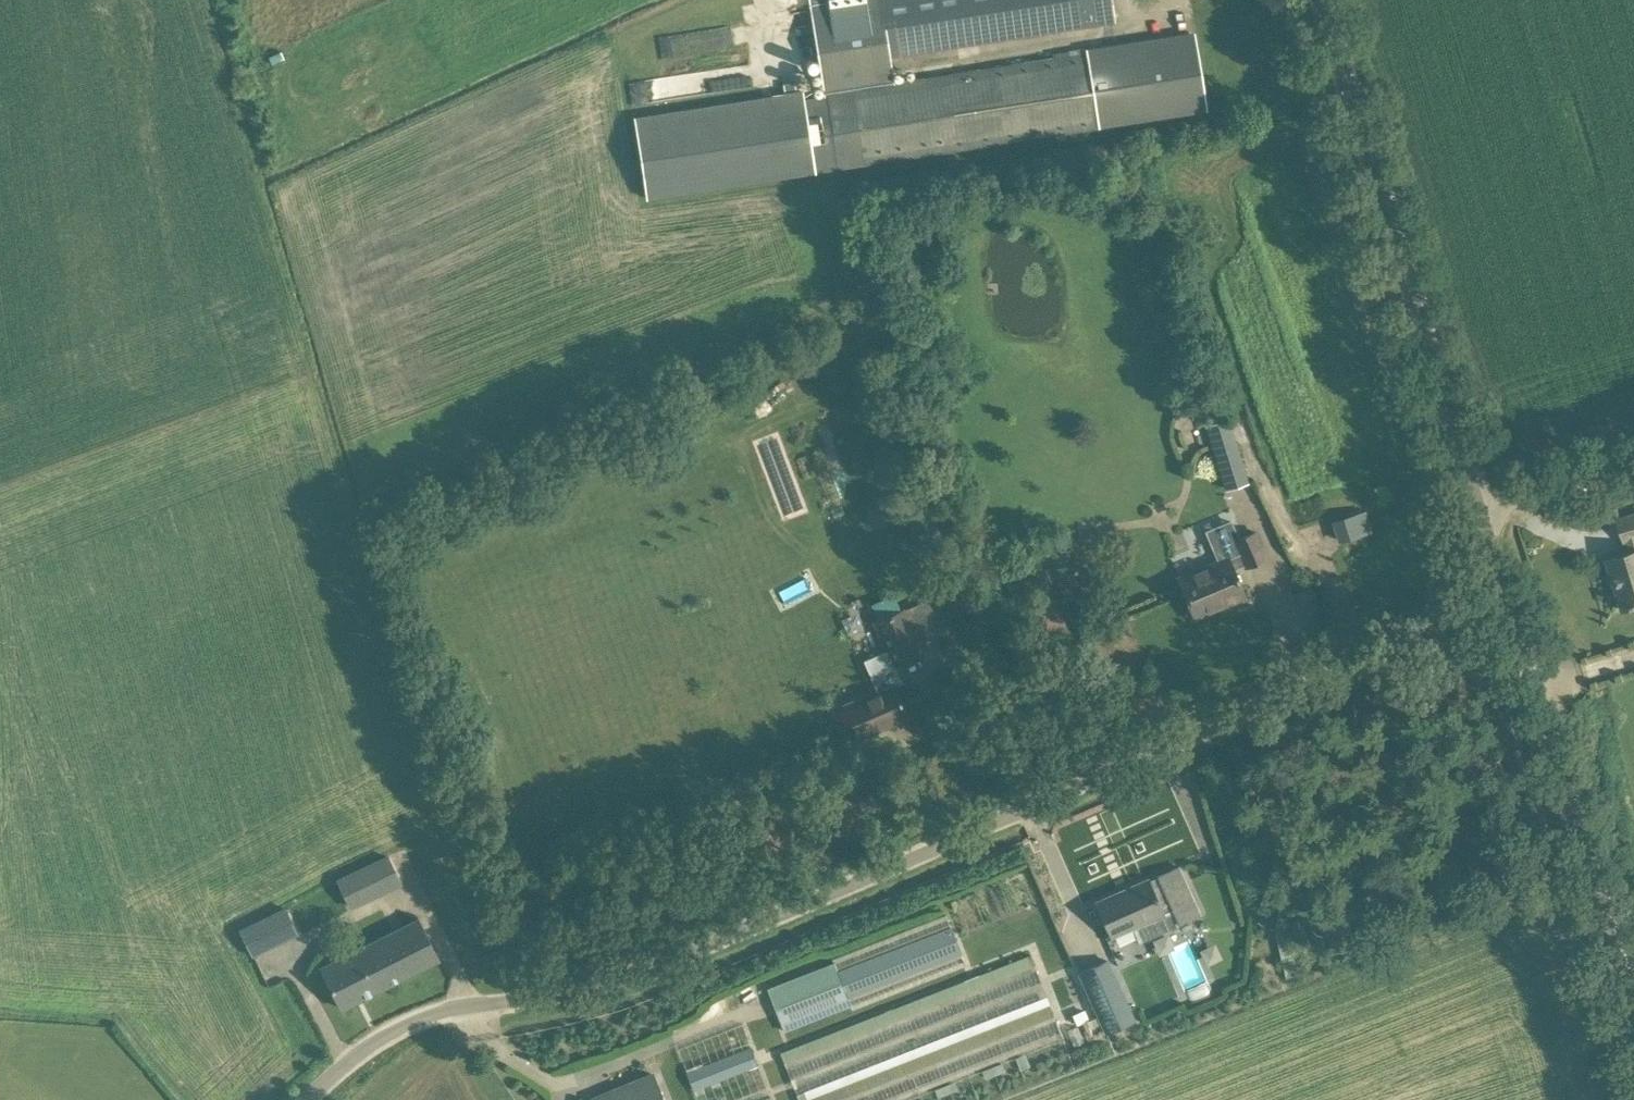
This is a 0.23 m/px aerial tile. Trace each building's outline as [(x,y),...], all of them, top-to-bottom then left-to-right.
[(824,95),(805,98),(804,89),(633,115),(648,199),(836,168),(866,163),(1108,125),(1130,121),(1207,109),(1195,35),(1118,48),(1097,51),(893,83),(888,57),(1093,24),(1114,21),(1111,0),(811,0),(823,92),(824,95)] [(1205,425),(1225,489),(1249,482),(1229,418),(1205,425)] [(1338,539),(1370,529),(1364,510),(1332,519),(1338,539)] [(1619,519),(1625,539),(1627,539),(1633,537),(1633,514),(1619,519)] [(1256,531),(1239,538),(1231,519),(1205,530),(1218,561),(1178,578),(1186,596),(1194,616),(1245,595),(1234,569),(1246,564),(1247,566),(1267,557),(1258,537),(1256,531)] [(1608,559),(1613,575),(1616,575),(1619,585),(1616,585),(1624,609),(1633,605),(1633,537),(1627,539),(1631,552),(1608,559)] [(1046,568),(1009,585),(1016,600),(1053,583),(1046,568)] [(878,692),(846,705),(855,724),(854,724),(856,729),(857,729),(860,736),(877,729),(890,724),(908,716),(895,685),(902,682),(895,664),(924,652),(918,639),(942,629),(929,598),(875,621),(888,650),(864,660),(878,692)] [(388,856),(338,880),(350,906),(401,881),(388,856)] [(1140,940),(1202,914),(1189,886),(1180,866),(1158,875),(1158,876),(1149,881),(1148,880),(1097,902),(1111,934),(1134,924),(1140,940)] [(285,908),(241,930),(252,954),(297,932),(285,908)] [(439,958),(419,918),(322,967),(342,1007),(439,958)] [(848,996),(960,952),(951,926),(838,970),(835,961),(834,961),(767,987),(784,1031),(851,1004),(848,996)] [(1039,974),(1031,954),(780,1052),(788,1072),(800,1099),(895,1099),(1062,1035),(1039,974)] [(1079,973),(1105,1034),(1135,1021),(1108,960),(1079,973)] [(1067,1031),(1073,1046),(1085,1041),(1078,1026),(1067,1031)] [(694,1089),(758,1063),(752,1047),(688,1072),(694,1089)] [(10,1072),(0,1072),(0,1099),(9,1099),(10,1072)] [(662,1094),(654,1073),(593,1098),(594,1099),(665,1099),(662,1094)]
